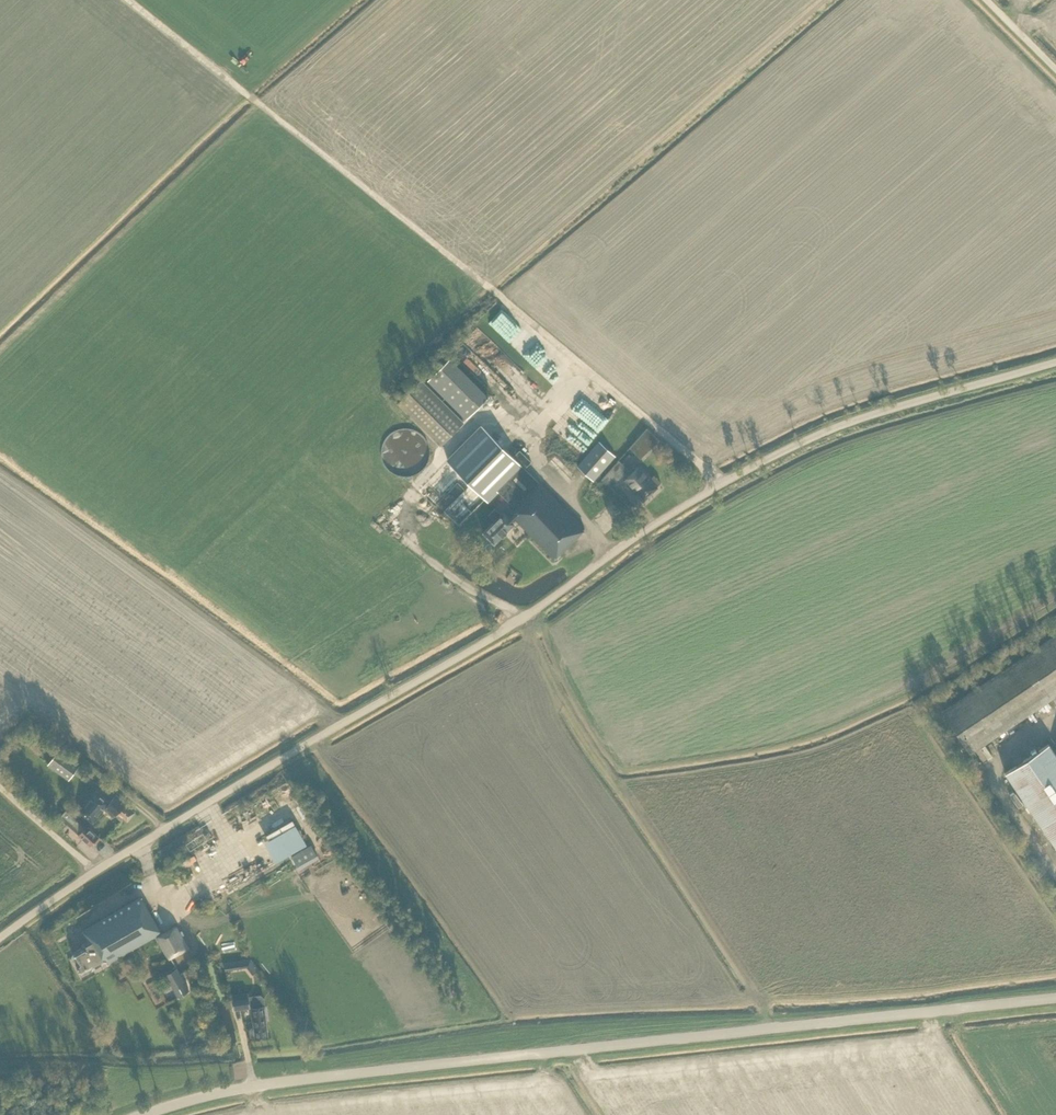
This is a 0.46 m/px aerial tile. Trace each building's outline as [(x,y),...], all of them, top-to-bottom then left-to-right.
[(520,329),(516,333),(530,346),(534,342),(520,329)] [(466,419),(489,397),(450,358),(428,380),(466,419)] [(440,445),(463,422),(421,380),(398,403),(440,445)] [(564,413),(572,421),(586,408),(578,399),(564,413)] [(505,448),(483,426),(420,489),(459,527),(496,489),(513,507),(508,511),(507,511),(505,514),(503,512),(502,514),(495,507),(489,514),(495,520),(483,532),(494,543),(514,523),(513,521),(515,519),(554,558),(584,528),(525,468),(531,462),(511,442),(505,448)] [(634,443),(641,451),(650,442),(641,434),(634,443)] [(594,481),(616,456),(600,441),(577,466),(594,481)] [(618,460),(612,467),(621,477),(628,470),(618,460)] [(643,501),(657,487),(649,478),(651,477),(640,465),(624,480),(643,501)] [(1055,695),(1055,635),(941,711),(969,753),(1055,695)] [(1055,760),(1046,747),(1006,775),(1055,848),(1055,759),(1055,760)] [(69,780),(80,764),(58,749),(47,764),(69,780)] [(124,803),(125,802),(116,794),(109,802),(96,791),(79,811),(93,823),(104,809),(114,817),(115,815),(121,820),(123,817),(127,821),(135,812),(124,803)] [(63,833),(69,828),(58,818),(53,824),(63,833)] [(90,845),(99,836),(79,818),(70,827),(79,834),(78,834),(90,845)] [(250,869),(255,866),(240,839),(235,843),(250,869)] [(161,934),(141,898),(82,931),(88,941),(82,944),(83,947),(74,952),(73,956),(77,963),(76,963),(77,964),(76,967),(79,971),(81,972),(82,973),(91,968),(92,969),(108,960),(108,962),(156,935),(169,959),(188,948),(176,926),(161,934)] [(255,954),(226,959),(227,967),(251,963),(252,969),(258,968),(255,954)] [(177,997),(190,990),(178,967),(165,974),(177,997)] [(252,1028),(250,1029),(250,1036),(253,1037),(255,1037),(255,1038),(268,1037),(266,1020),(269,1020),(267,1005),(266,1005),(265,998),(260,995),(233,998),(234,1009),(251,1007),(252,1021),(253,1021),(254,1027),(252,1028)]
